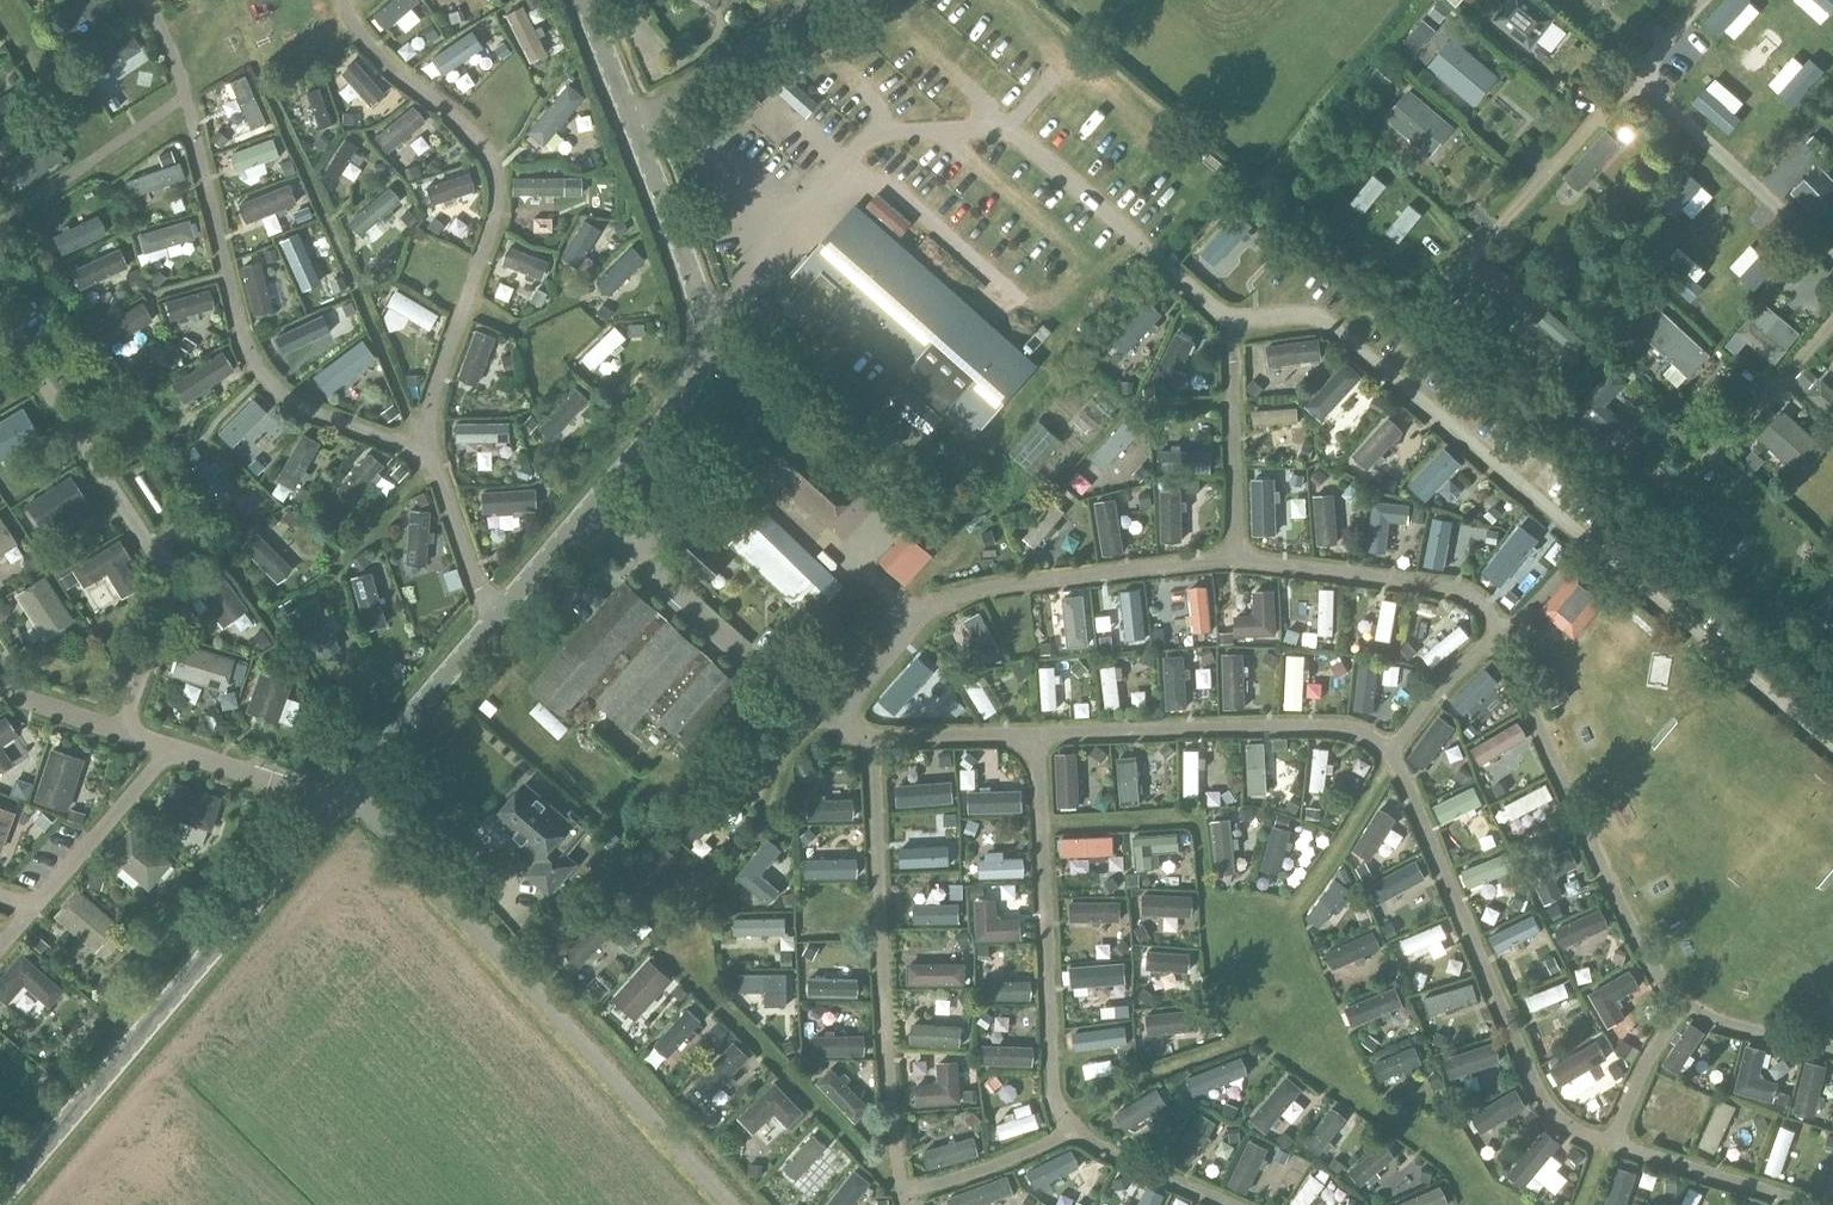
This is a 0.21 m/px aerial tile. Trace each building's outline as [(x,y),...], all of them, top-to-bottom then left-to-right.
[(301,7),(299,0),(279,0),(282,12),(301,7)] [(1355,16),(1364,2),(1362,0),(1347,0),(1343,7),(1355,16)] [(1493,20),(1530,49),(1555,19),(1531,0),(1509,0),(1493,20)] [(1703,24),(1718,37),(1751,2),(1748,0),(1726,0),(1703,24)] [(1832,15),(1832,14),(1832,0),(1816,0),(1832,15)] [(546,53),(539,38),(545,35),(540,26),(534,29),(523,6),(505,15),(530,62),(546,53)] [(394,40),(404,52),(421,38),(411,26),(394,40)] [(471,32),(430,60),(440,76),(482,48),(471,32)] [(1429,67),(1465,98),(1489,69),(1453,38),(1429,67)] [(1811,59),(1778,95),(1792,108),(1825,72),(1811,59)] [(350,63),(332,75),(365,127),(383,115),(350,63)] [(829,117),(819,80),(804,84),(814,121),(829,117)] [(1705,89),(1692,104),(1729,136),(1742,121),(1705,89)] [(1385,118),(1421,148),(1445,120),(1409,90),(1385,118)] [(21,110),(10,92),(0,98),(0,123),(21,110)] [(562,105),(526,146),(548,166),(584,125),(562,105)] [(407,126),(389,143),(401,156),(419,139),(407,126)] [(1607,132),(1564,177),(1579,191),(1621,145),(1607,132)] [(232,192),(279,182),(274,158),(227,168),(232,192)] [(1793,192),(1826,224),(1832,216),(1832,180),(1819,166),(1793,192)] [(1688,174),(1660,205),(1674,218),(1702,187),(1688,174)] [(246,221),(277,210),(279,215),(288,212),(286,206),(296,202),(289,185),(240,205),(246,221)] [(391,186),(348,221),(362,238),(405,203),(391,186)] [(423,209),(432,224),(469,205),(460,189),(423,209)] [(785,305),(814,331),(832,312),(976,438),(1041,364),(858,203),(810,257),(808,255),(784,282),(796,293),(785,305)] [(1238,213),(1203,251),(1217,264),(1242,238),(1246,242),(1252,236),(1247,232),(1252,226),(1238,213)] [(577,269),(601,231),(584,220),(560,258),(577,269)] [(298,234),(280,242),(302,292),(321,284),(298,234)] [(137,271),(179,262),(175,242),(133,251),(137,271)] [(1769,248),(1740,279),(1754,292),(1784,261),(1769,248)] [(80,289),(128,267),(119,249),(72,271),(80,289)] [(1668,257),(1655,271),(1690,304),(1704,289),(1668,257)] [(397,292),(388,307),(430,331),(439,316),(397,292)] [(111,346),(153,321),(142,303),(100,328),(111,346)] [(1759,305),(1749,316),(1737,331),(1726,344),(1737,353),(1748,340),(1775,364),(1788,349),(1758,324),(1767,313),(1759,305)] [(424,347),(431,333),(389,311),(381,325),(424,347)] [(1665,314),(1645,336),(1689,377),(1709,355),(1665,314)] [(278,350),(284,364),(328,344),(321,330),(278,350)] [(185,339),(192,352),(207,344),(200,331),(185,339)] [(327,395),(375,359),(362,341),(313,377),(327,395)] [(591,386),(623,357),(612,345),(580,374),(591,386)] [(112,358),(117,379),(139,374),(134,353),(112,358)] [(185,401),(233,370),(222,353),(174,385),(185,401)] [(1606,405),(1628,382),(1625,379),(1635,369),(1623,358),(1613,368),(1578,406),(1578,405),(1566,420),(1576,428),(1587,414),(1618,442),(1631,427),(1606,405)] [(1321,420),(1361,376),(1346,362),(1307,407),(1321,420)] [(1832,383),(1821,374),(1804,393),(1832,417),(1832,382),(1832,383)] [(27,406),(0,422),(0,460),(1,462),(45,436),(27,406)] [(736,441),(829,525),(861,490),(767,406),(736,441)] [(558,443),(587,424),(577,410),(548,429),(558,443)] [(1782,410),(1758,437),(1802,476),(1826,449),(1782,410)] [(1404,432),(1389,417),(1354,454),(1369,469),(1404,432)] [(220,447),(232,460),(262,432),(250,419),(220,447)] [(1034,474),(1063,441),(1040,420),(1010,452),(1034,474)] [(1252,444),(1289,442),(1288,427),(1251,429),(1252,444)] [(302,434),(276,481),(293,491),(320,444),(302,434)] [(1077,438),(1065,447),(1078,465),(1090,456),(1077,438)] [(1408,481),(1426,499),(1459,464),(1441,446),(1408,481)] [(459,455),(462,472),(506,464),(503,447),(459,455)] [(70,476),(26,506),(44,533),(88,504),(70,476)] [(1276,533),(1275,501),(1280,501),(1280,492),(1275,492),(1274,480),(1251,481),(1253,533),(1276,533)] [(534,490),(481,493),(482,513),(535,510),(534,490)] [(1677,518),(1715,551),(1738,524),(1700,491),(1677,518)] [(1115,500),(1096,503),(1104,555),(1123,552),(1115,500)] [(1409,522),(1411,505),(1374,501),(1369,549),(1387,551),(1390,520),(1409,522)] [(1055,526),(1066,512),(1054,502),(1024,538),(1036,548),(1048,534),(1052,537),(1059,529),(1055,526)] [(845,585),(765,508),(730,545),(810,622),(845,585)] [(0,520),(0,553),(15,543),(0,520)] [(1454,523),(1434,520),(1424,568),(1444,572),(1454,523)] [(256,532),(241,547),(277,583),(292,568),(256,532)] [(683,555),(710,580),(727,562),(700,537),(683,555)] [(902,538),(881,559),(901,581),(923,560),(902,538)] [(123,562),(129,558),(119,542),(74,570),(84,586),(107,572),(122,596),(138,586),(123,562)] [(1490,587),(1503,599),(1539,560),(1526,548),(1490,587)] [(1582,565),(1545,609),(1576,635),(1613,591),(1582,565)] [(250,611),(225,575),(198,594),(224,630),(250,611)] [(72,620),(44,578),(18,595),(46,637),(72,620)] [(629,578),(532,687),(565,717),(575,706),(585,714),(597,701),(631,731),(650,710),(693,749),(749,686),(662,608),(629,578)] [(1806,611),(1832,634),(1832,581),(1806,611)] [(1255,615),(1235,616),(1236,636),(1276,634),(1274,591),(1254,592),(1255,615)] [(349,603),(365,647),(383,640),(367,596),(349,603)] [(1068,647),(1088,644),(1083,596),(1063,598),(1068,647)] [(1190,606),(1192,655),(1210,654),(1208,605),(1190,606)] [(1335,609),(1319,608),(1318,655),(1334,656),(1335,609)] [(1128,615),(1130,657),(1144,657),(1143,614),(1128,615)] [(1391,662),(1400,622),(1385,619),(1376,658),(1391,662)] [(315,622),(298,628),(315,674),(332,668),(315,622)] [(962,643),(979,681),(1002,670),(985,632),(962,643)] [(1458,643),(1425,679),(1437,690),(1470,654),(1458,643)] [(232,660),(183,645),(174,675),(223,690),(232,660)] [(1190,669),(1185,670),(1184,656),(1165,657),(1168,709),(1187,708),(1185,678),(1190,677),(1190,669)] [(1243,656),(1224,656),(1226,710),(1245,709),(1243,656)] [(1499,685),(1486,672),(1452,704),(1465,717),(1499,685)] [(290,684),(261,674),(248,711),(277,721),(290,684)] [(1120,686),(1103,687),(1105,730),(1123,728),(1120,686)] [(1044,732),(1061,730),(1058,688),(1041,689),(1044,732)] [(16,734),(5,719),(0,722),(0,745),(16,734)] [(1519,725),(1472,752),(1482,768),(1528,741),(1519,725)] [(11,764),(0,748),(0,772),(11,764)] [(66,808),(82,760),(52,751),(36,799),(66,808)] [(1283,761),(1248,762),(1250,816),(1276,815),(1275,794),(1285,794),(1283,761)] [(1313,768),(1312,813),(1329,813),(1330,768),(1313,768)] [(1185,770),(1186,818),(1204,817),(1203,769),(1185,770)] [(1149,815),(1148,782),(1120,783),(1121,815),(1149,815)] [(171,783),(161,813),(209,828),(219,799),(171,783)] [(541,860),(529,873),(552,893),(577,864),(566,854),(590,826),(573,812),(568,818),(526,783),(497,818),(524,842),(525,846),(541,860)] [(717,789),(682,828),(696,841),(732,802),(717,789)] [(1023,794),(970,795),(970,815),(1023,814),(1023,794)] [(1435,826),(1445,844),(1459,837),(1462,843),(1488,829),(1475,805),(1435,826)] [(1506,823),(1512,838),(1556,821),(1550,806),(1506,823)] [(0,808),(0,850),(0,851),(14,813),(0,808)] [(1236,872),(1232,820),(1212,822),(1217,874),(1236,872)] [(131,830),(110,855),(148,887),(169,863),(131,830)] [(1177,834),(1135,837),(1137,869),(1154,868),(1153,852),(1178,850),(1177,834)] [(1554,877),(1578,866),(1570,849),(1529,868),(1546,904),(1563,896),(1554,877)] [(768,857),(739,893),(754,905),(784,870),(768,857)] [(1091,876),(1116,875),(1116,857),(1063,858),(1064,877),(1077,877),(1077,892),(1091,892),(1091,876)] [(1288,891),(1293,865),(1270,861),(1266,887),(1288,891)] [(1416,861),(1368,886),(1378,904),(1425,879),(1416,861)] [(1389,936),(1431,914),(1416,886),(1374,908),(1389,936)] [(1493,886),(1469,895),(1473,907),(1498,897),(1493,886)] [(77,891),(57,916),(95,949),(116,925),(77,891)] [(1021,920),(996,920),(995,900),(977,900),(978,940),(1021,938),(1021,920)] [(1331,947),(1349,909),(1332,900),(1313,939),(1331,947)] [(914,929),(917,959),(961,954),(957,924),(914,929)] [(1143,937),(1192,937),(1192,924),(1143,924),(1143,937)] [(1121,941),(1121,929),(1078,927),(1077,940),(1121,941)] [(606,937),(568,969),(581,984),(619,952),(606,937)] [(734,962),(781,960),(781,937),(734,939),(734,962)] [(809,939),(810,956),(853,954),(852,937),(809,939)] [(1496,955),(1502,971),(1540,955),(1534,939),(1496,955)] [(1445,945),(1404,960),(1410,975),(1450,960),(1445,945)] [(6,1003),(23,983),(49,1005),(61,991),(22,956),(0,980),(0,997),(6,1003)] [(636,1019),(672,980),(650,960),(614,999),(636,1019)] [(908,963),(908,984),(958,984),(958,963),(908,963)] [(1615,1001),(1639,987),(1629,971),(1590,994),(1609,1027),(1625,1018),(1615,1001)] [(765,996),(765,1005),(786,1005),(786,972),(740,972),(740,996),(765,996)] [(1031,981),(1012,981),(1012,976),(1004,976),(1004,981),(983,981),(983,999),(1031,999),(1031,981)] [(1564,1022),(1567,1035),(1579,1031),(1571,1003),(1527,1015),(1531,1031),(1564,1022)] [(5,1025),(30,1039),(41,1019),(16,1005),(5,1025)] [(1471,1009),(1429,1013),(1431,1033),(1473,1029),(1471,1009)] [(687,1028),(654,1059),(671,1077),(704,1047),(687,1028)] [(818,1056),(867,1055),(867,1036),(818,1035),(818,1056)] [(1548,1063),(1561,1084),(1607,1057),(1594,1036),(1548,1063)] [(696,1081),(713,1097),(751,1056),(734,1041),(696,1081)] [(1422,1062),(1415,1045),(1374,1062),(1381,1080),(1422,1062)] [(1758,1078),(1765,1050),(1747,1046),(1736,1092),(1774,1101),(1778,1083),(1758,1078)] [(918,1105),(961,1102),(959,1062),(938,1063),(940,1084),(916,1085),(918,1105)] [(1819,1096),(1826,1067),(1807,1062),(1795,1112),(1814,1116),(1817,1103),(1822,1104),(1824,1098),(1819,1096)] [(1560,1096),(1573,1120),(1613,1097),(1599,1073),(1560,1096)] [(1489,1076),(1460,1086),(1464,1097),(1493,1086),(1489,1076)] [(1194,1114),(1239,1100),(1234,1082),(1188,1097),(1194,1114)] [(741,1117),(754,1131),(775,1111),(789,1125),(802,1112),(776,1084),(741,1117)] [(1281,1140),(1289,1147),(1313,1120),(1287,1097),(1249,1139),(1268,1155),(1281,1140)] [(1658,1149),(1673,1113),(1657,1106),(1642,1143),(1658,1149)] [(1128,1150),(1168,1131),(1158,1111),(1118,1130),(1128,1150)] [(1207,1137),(1216,1123),(1201,1114),(1175,1155),(1190,1164),(1202,1145),(1206,1147),(1211,1140),(1207,1137)] [(1719,1120),(1704,1168),(1720,1174),(1736,1125),(1719,1120)] [(1349,1138),(1326,1122),(1299,1161),(1321,1177),(1349,1138)] [(1781,1123),(1765,1168),(1780,1173),(1795,1128),(1781,1123)] [(1545,1131),(1508,1175),(1524,1188),(1560,1144),(1545,1131)] [(1495,1164),(1516,1152),(1504,1132),(1484,1144),(1495,1164)] [(1338,1170),(1360,1153),(1353,1143),(1330,1160),(1338,1170)] [(842,1177),(817,1150),(778,1187),(796,1204),(813,1204),(842,1177)] [(1050,1182),(1080,1167),(1071,1151),(1028,1172),(1037,1189),(1042,1186),(1045,1191),(1052,1187),(1050,1182)] [(872,1182),(856,1170),(828,1204),(854,1204),(872,1182)] [(1303,1204),(1322,1204),(1324,1201),(1309,1193),(1303,1204)]
